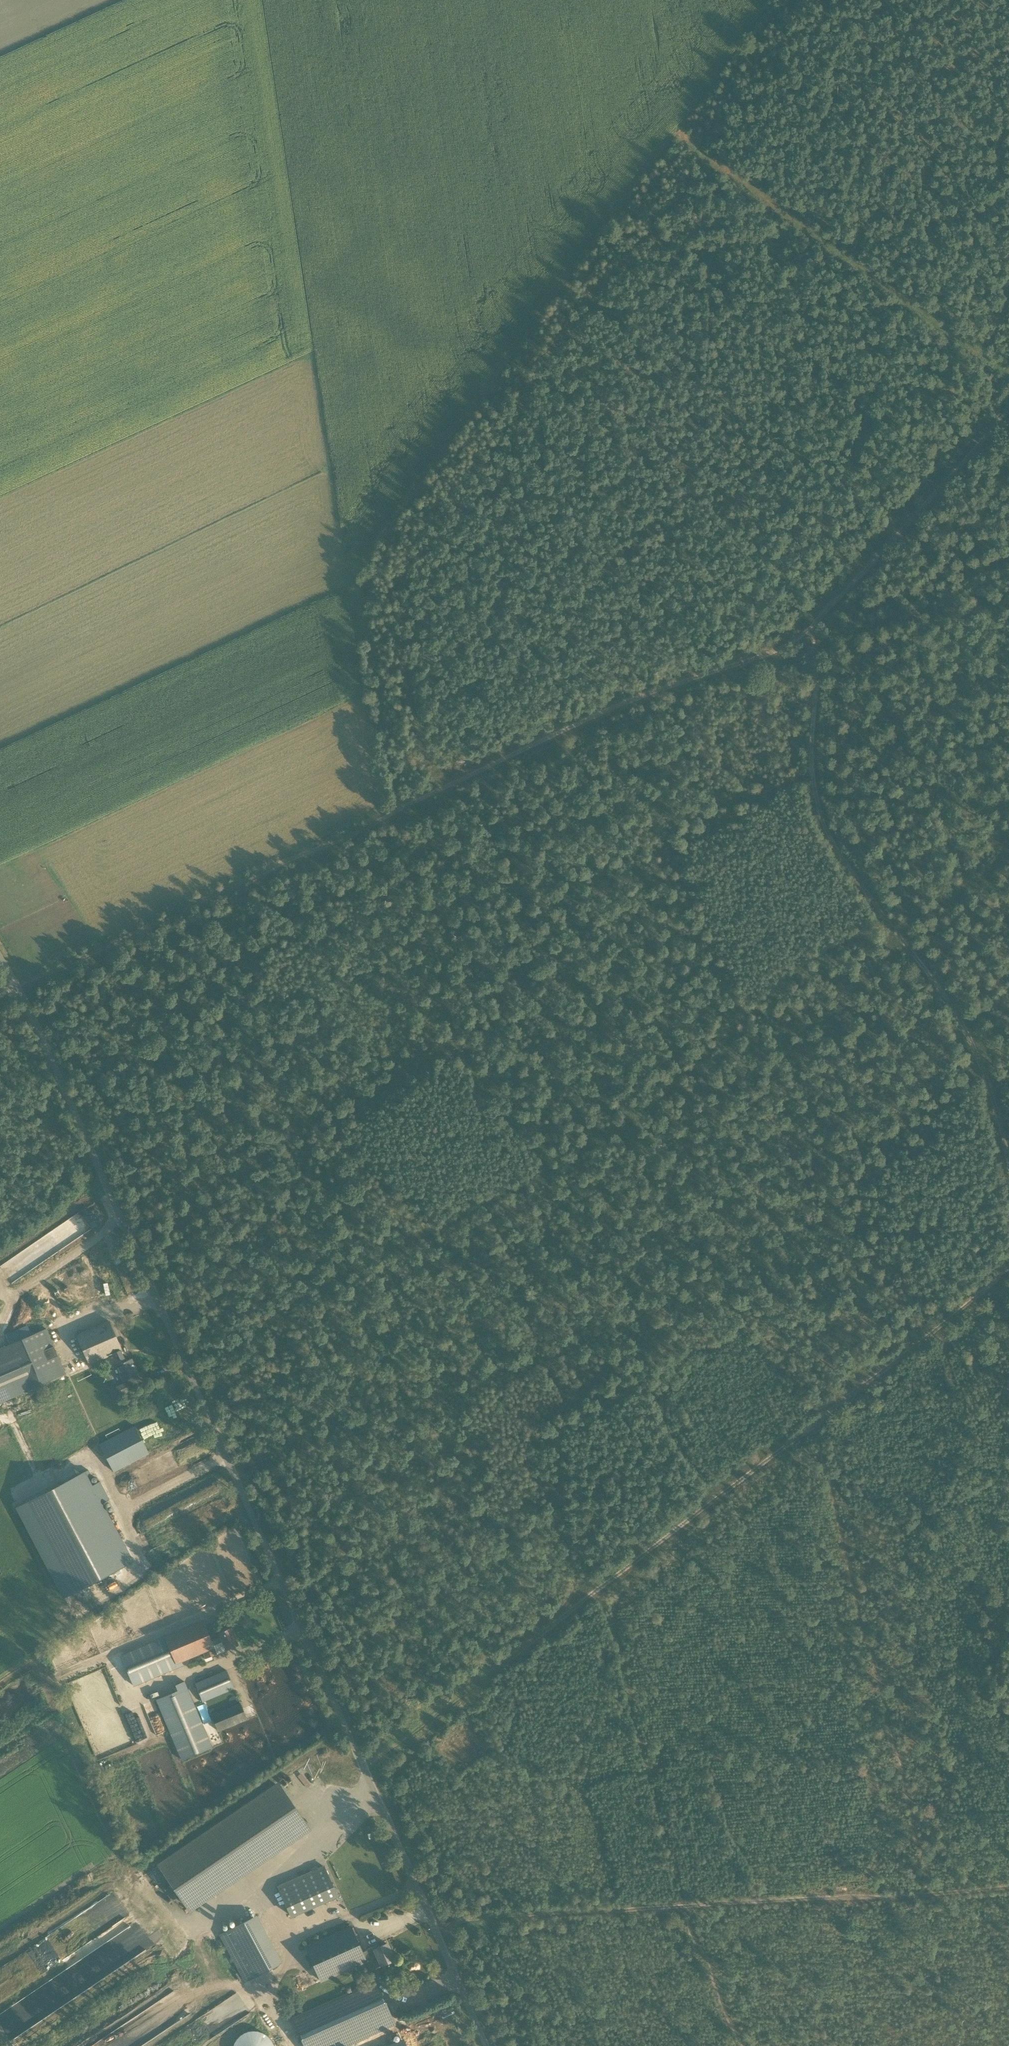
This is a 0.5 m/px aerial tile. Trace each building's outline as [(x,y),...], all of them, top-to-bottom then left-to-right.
[(77,1222),(84,1232),(97,1223),(86,1206),(72,1216),(77,1222)] [(95,1289),(74,1259),(23,1295),(44,1325),(95,1289)] [(109,1322),(76,1336),(89,1365),(105,1358),(110,1369),(117,1366),(123,1381),(137,1375),(130,1359),(125,1361),(120,1350),(121,1350),(109,1322)] [(67,1374),(47,1328),(0,1348),(0,1403),(67,1374)] [(109,1390),(113,1398),(132,1390),(128,1381),(109,1390)] [(100,1444),(114,1472),(149,1454),(134,1426),(100,1444)] [(83,1469),(12,1506),(61,1599),(131,1562),(101,1504),(91,1485),(83,1469)] [(109,1500),(99,1481),(91,1485),(101,1504),(109,1500)] [(178,1514),(220,1492),(214,1481),(167,1505),(172,1514),(176,1511),(178,1514)] [(121,1655),(134,1687),(184,1666),(182,1661),(203,1653),(205,1659),(217,1654),(214,1645),(222,1642),(225,1650),(238,1645),(230,1627),(219,1632),(218,1630),(208,1634),(203,1621),(121,1655)] [(194,1683),(203,1702),(234,1689),(226,1670),(194,1683)] [(156,1699),(181,1760),(213,1747),(185,1681),(175,1685),(177,1691),(156,1699)] [(212,1715),(218,1731),(247,1719),(240,1703),(212,1715)] [(308,1830),(277,1784),(159,1863),(191,1910),(308,1830)] [(278,1887),(291,1916),(337,1896),(323,1866),(278,1887)] [(282,1964),(256,1917),(224,1935),(251,1982),(282,1964)] [(354,1934),(355,1934),(353,1927),(351,1928),(350,1927),(305,1947),(321,1981),(366,1962),(369,1971),(394,1960),(386,1943),(374,1949),(363,1954),(354,1934)] [(305,2045),(348,2045),(394,2025),(374,1981),(292,2017),(305,2045)] [(272,2044),(272,2043),(271,2041),(270,2039),(269,2038),(268,2037),(266,2035),(265,2034),(263,2033),(262,2032),(260,2032),(258,2031),(256,2031),(255,2031),(253,2031),(251,2031),(249,2031),(247,2031),(246,2032),(244,2032),(242,2033),(241,2034),(239,2035),(238,2037),(237,2038),(236,2039),(235,2041),(234,2043),(233,2044),(233,2045),(273,2045),(272,2044)]
